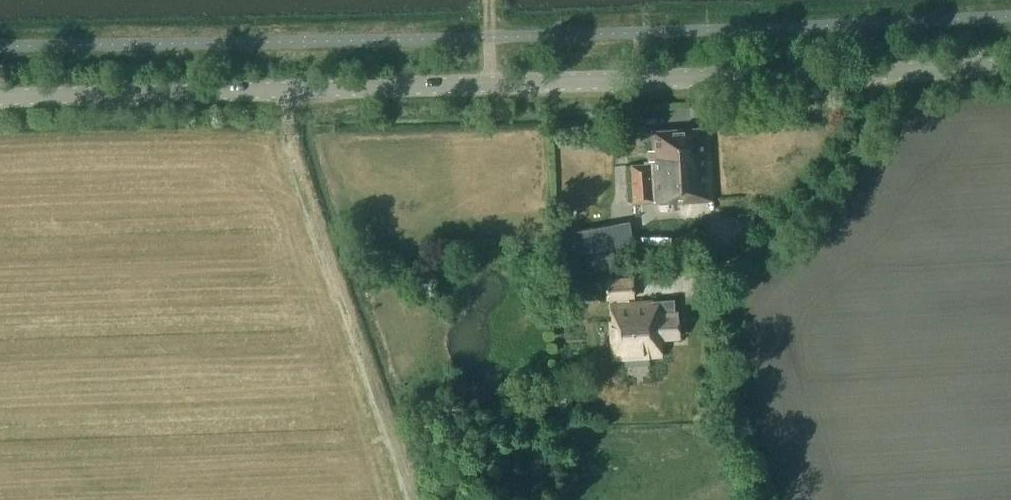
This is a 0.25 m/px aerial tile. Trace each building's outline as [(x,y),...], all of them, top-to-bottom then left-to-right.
[(710,126),(653,130),(654,148),(648,149),(648,157),(651,156),(651,160),(631,161),(634,202),(670,200),(670,202),(715,199),(710,126)] [(605,226),(556,235),(560,257),(609,248),(605,226)] [(614,249),(586,254),(590,273),(617,268),(614,249)] [(632,276),(607,278),(608,297),(616,296),(617,302),(612,303),(613,320),(610,321),(613,359),(662,356),(660,337),(679,336),(677,311),(674,311),(673,298),(629,301),(628,295),(634,295),(632,276)] [(574,396),(560,396),(560,412),(574,412),(574,396)]
